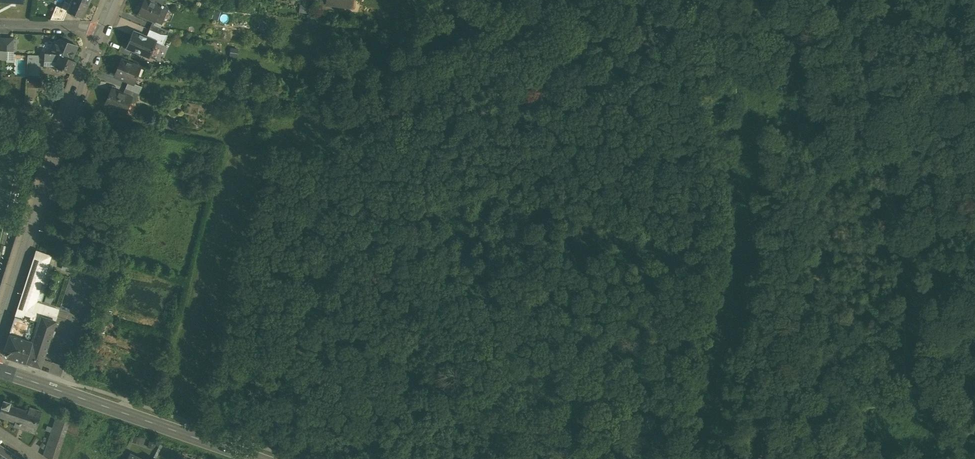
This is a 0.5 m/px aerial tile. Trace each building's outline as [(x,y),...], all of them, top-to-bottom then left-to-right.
[(81,0),(72,0),(70,3),(67,10),(67,11),(72,13),(71,15),(76,17),(77,15),(82,17),(88,3),(81,0)] [(144,0),(138,15),(155,22),(162,8),(144,0)] [(67,10),(56,6),(50,19),(63,20),(67,11),(67,10)] [(162,28),(152,24),(150,30),(159,34),(162,28)] [(159,34),(150,30),(147,37),(156,41),(155,41),(163,44),(167,35),(160,34),(159,34)] [(147,37),(134,31),(127,48),(149,57),(151,50),(154,51),(155,49),(153,48),(155,41),(156,41),(147,37)] [(0,37),(0,50),(14,51),(14,38),(0,37)] [(72,44),(60,39),(55,42),(50,53),(59,53),(59,54),(71,59),(74,51),(76,51),(77,48),(76,45),(73,44),(72,44)] [(50,53),(40,52),(40,55),(39,61),(40,61),(56,61),(59,54),(59,53),(50,53)] [(71,59),(59,54),(56,61),(54,66),(71,73),(76,61),(71,59)] [(40,55),(27,55),(26,75),(39,76),(40,61),(39,61),(40,55)] [(141,67),(122,59),(114,76),(128,82),(134,84),(134,83),(137,76),(134,74),(138,67),(141,68),(141,67)] [(141,86),(134,83),(134,84),(128,82),(125,88),(138,94),(141,86)] [(123,93),(112,88),(105,104),(106,104),(110,105),(110,106),(117,109),(118,108),(124,111),(124,112),(126,113),(131,100),(133,97),(123,93)] [(138,94),(125,88),(123,93),(133,97),(131,100),(135,102),(139,94),(138,94)] [(36,251),(9,334),(32,342),(41,314),(57,320),(60,309),(37,302),(52,256),(36,251)] [(32,342),(25,362),(41,368),(57,320),(41,314),(32,342)] [(32,342),(9,334),(3,352),(5,356),(25,362),(32,342)] [(25,410),(9,404),(10,401),(3,399),(1,405),(0,405),(0,416),(15,421),(14,425),(19,427),(34,432),(41,411),(29,406),(28,411),(25,410)] [(79,437),(84,427),(69,421),(66,431),(79,437)] [(0,445),(0,458),(19,458),(0,445)]
